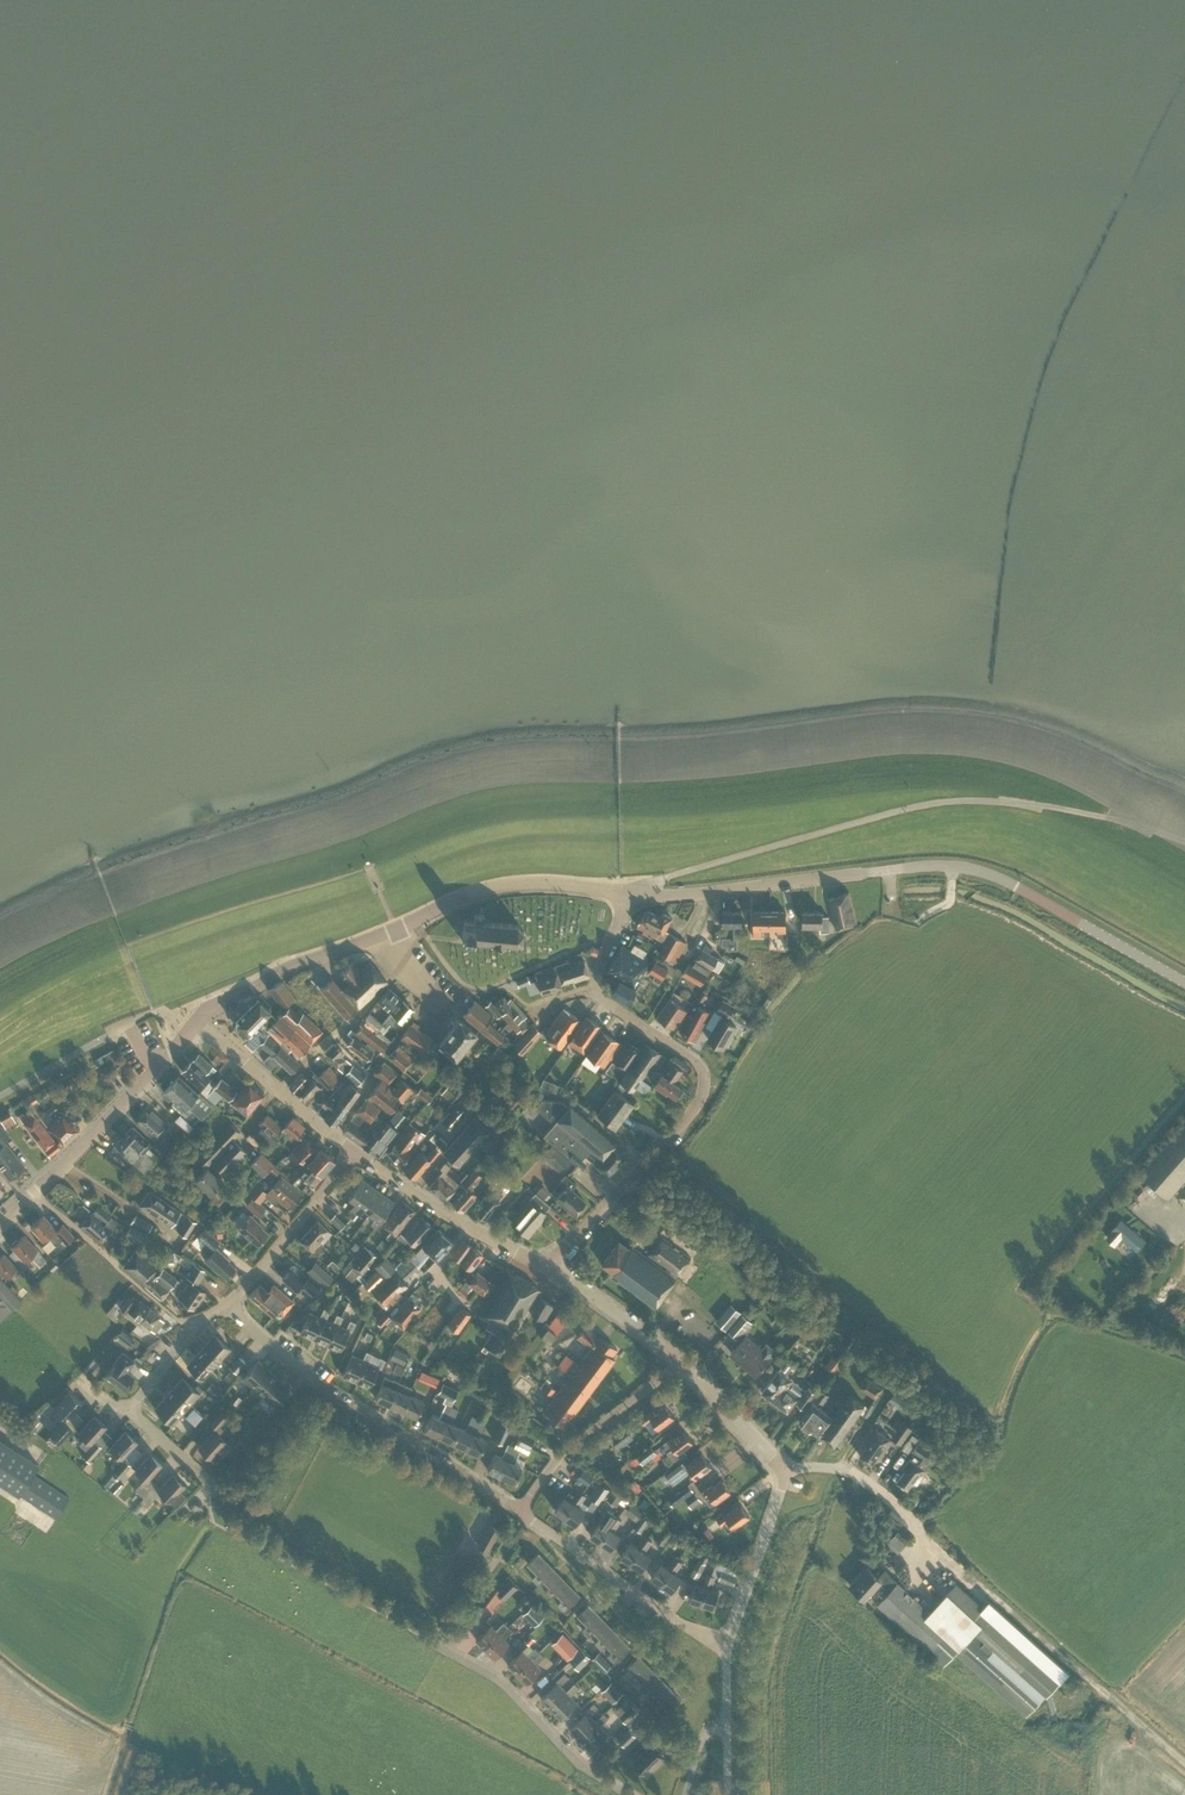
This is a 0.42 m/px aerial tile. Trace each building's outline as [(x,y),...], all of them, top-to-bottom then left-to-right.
[(829,899),(836,929),(857,924),(850,894),(829,899)] [(655,929),(652,927),(659,915),(649,910),(645,911),(637,926),(644,929),(643,932),(651,936),(652,934),(655,929)] [(742,911),(723,911),(723,924),(730,924),(730,937),(722,937),(722,945),(728,945),(728,949),(737,949),(737,925),(742,925),(742,911)] [(762,929),(770,929),(770,911),(754,911),(754,929),(754,936),(762,936),(762,929)] [(786,911),(770,911),(770,929),(778,929),(778,936),(785,936),(786,911)] [(821,931),(829,931),(829,916),(823,916),(823,911),(803,911),(803,925),(821,925),(821,931)] [(655,929),(652,934),(666,942),(660,953),(676,962),(687,942),(671,934),(669,933),(670,932),(666,930),(672,918),(663,913),(661,916),(659,915),(652,927),(655,929)] [(507,944),(507,945),(508,945),(508,944),(515,945),(516,946),(516,945),(522,940),(523,941),(524,940),(523,939),(523,932),(524,932),(524,931),(523,931),(518,925),(519,924),(518,924),(517,925),(510,924),(510,923),(509,923),(509,924),(501,923),(501,922),(500,922),(500,923),(493,922),(493,921),(492,921),(492,922),(484,922),(484,915),(483,915),(480,915),(480,914),(479,914),(479,915),(475,914),(474,921),(464,920),(464,924),(463,924),(462,935),(462,936),(462,940),(473,941),(473,942),(474,942),(474,941),(481,942),(481,943),(482,943),(482,942),(490,943),(490,944),(491,944),(491,943),(498,943),(498,944),(499,945),(500,943),(507,944)] [(796,946),(797,933),(788,933),(788,946),(796,946)] [(706,943),(696,959),(712,969),(713,968),(718,970),(722,963),(717,960),(719,958),(710,952),(712,947),(706,943)] [(607,971),(621,979),(613,992),(629,1002),(652,963),(623,945),(607,971)] [(742,963),(745,959),(737,955),(735,959),(742,963)] [(568,961),(555,965),(561,984),(574,979),(575,981),(589,976),(584,960),(570,965),(568,961)] [(369,962),(360,971),(352,962),(339,973),(348,983),(342,988),(358,1008),(387,981),(369,962)] [(650,971),(662,979),(668,969),(656,962),(650,971)] [(683,974),(702,985),(710,970),(696,962),(693,966),(689,964),(683,974)] [(561,984),(555,965),(555,966),(534,973),(516,980),(518,987),(536,980),(541,993),(561,987),(561,984)] [(658,984),(661,980),(654,976),(652,980),(658,984)] [(320,988),(346,1018),(357,1008),(332,979),(320,988)] [(268,988),(281,1006),(295,999),(282,981),(268,988)] [(389,988),(378,1001),(391,1012),(391,1013),(391,1012),(392,1013),(402,999),(389,988)] [(707,995),(702,992),(698,998),(702,1001),(707,995)] [(510,1004),(513,1007),(516,1005),(510,998),(507,1001),(503,996),(494,1004),(490,1000),(485,1005),(496,1017),(501,1013),(510,1004)] [(391,1012),(381,1023),(383,1024),(385,1027),(388,1023),(389,1023),(391,1021),(393,1023),(397,1018),(403,1023),(411,1013),(414,1010),(402,999),(392,1013),(391,1012),(391,1013),(391,1012)] [(657,1018),(674,1029),(680,1020),(687,1010),(670,999),(657,1018)] [(708,1038),(724,1048),(736,1026),(727,1020),(735,1006),(723,999),(717,1010),(723,1014),(721,1017),(708,1038)] [(268,1035),(272,1030),(283,1041),(294,1029),(280,1016),(276,1019),(270,1014),(271,1013),(258,1000),(251,1007),(251,1006),(236,1021),(236,1026),(247,1036),(245,1039),(255,1048),(260,1043),(268,1035)] [(463,1015),(497,1044),(504,1035),(488,1021),(493,1015),(475,1000),(463,1015)] [(516,1005),(513,1007),(510,1004),(501,1013),(509,1021),(504,1026),(509,1030),(513,1026),(520,1033),(512,1042),(514,1044),(521,1054),(541,1032),(533,1023),(530,1025),(523,1018),(526,1016),(516,1005)] [(682,1034),(695,1042),(712,1013),(695,1004),(690,1014),(689,1014),(686,1019),(689,1021),(682,1034)] [(282,1015),(311,1042),(322,1031),(302,1012),(299,1009),(296,1013),(289,1007),(282,1015)] [(546,1033),(550,1036),(548,1041),(561,1049),(581,1021),(563,1008),(546,1033)] [(369,1013),(365,1018),(378,1029),(383,1024),(381,1023),(369,1013)] [(754,1029),(760,1020),(750,1014),(745,1023),(754,1029)] [(601,1026),(590,1018),(587,1016),(568,1042),(583,1052),(601,1026)] [(439,1044),(456,1058),(461,1050),(464,1053),(471,1045),(468,1042),(476,1033),(459,1019),(439,1044)] [(366,1020),(356,1032),(381,1051),(390,1040),(381,1033),(366,1020)] [(401,1038),(424,1053),(433,1039),(417,1028),(419,1025),(413,1021),(411,1024),(410,1023),(401,1038)] [(310,1044),(294,1029),(283,1041),(299,1055),(310,1044)] [(347,1033),(353,1037),(347,1045),(367,1060),(373,1052),(358,1040),(361,1037),(351,1029),(347,1033)] [(586,1055),(605,1068),(622,1044),(602,1031),(586,1055)] [(299,1063),(268,1035),(260,1043),(263,1046),(270,1053),(263,1060),(271,1068),(278,1060),(291,1072),(299,1063)] [(341,1050),(342,1049),(337,1045),(336,1046),(333,1042),(324,1052),(334,1062),(333,1062),(339,1069),(342,1072),(350,1063),(347,1061),(340,1055),(343,1053),(341,1050)] [(258,1051),(263,1046),(260,1043),(255,1048),(258,1051)] [(625,1044),(613,1062),(612,1061),(605,1071),(611,1075),(618,1066),(625,1071),(639,1049),(630,1043),(628,1046),(625,1044)] [(634,1069),(632,1072),(642,1079),(648,1069),(653,1073),(651,1076),(657,1080),(654,1084),(662,1090),(663,1088),(675,1096),(681,1087),(674,1082),(674,1081),(659,1071),(658,1072),(656,1071),(665,1057),(646,1044),(630,1067),(634,1069)] [(389,1057),(404,1070),(414,1059),(398,1045),(389,1057)] [(491,1053),(501,1061),(507,1054),(497,1046),(491,1053)] [(97,1057),(103,1069),(121,1062),(116,1049),(97,1057)] [(199,1053),(182,1071),(199,1087),(216,1069),(199,1053)] [(425,1061),(442,1074),(447,1068),(430,1055),(425,1061)] [(667,1059),(659,1071),(674,1081),(687,1064),(674,1055),(670,1061),(667,1059)] [(416,1066),(425,1072),(429,1067),(421,1061),(416,1066)] [(382,1079),(389,1085),(390,1084),(398,1073),(384,1062),(374,1073),(382,1079)] [(345,1074),(357,1085),(365,1076),(352,1065),(345,1074)] [(317,1076),(328,1089),(340,1079),(330,1066),(317,1076)] [(634,1069),(630,1067),(620,1082),(614,1090),(615,1090),(597,1114),(615,1128),(634,1145),(639,1138),(620,1121),(633,1103),(620,1094),(626,1086),(633,1091),(636,1087),(644,1093),(650,1085),(642,1079),(632,1072),(634,1069)] [(304,1071),(289,1087),(295,1093),(311,1077),(304,1071)] [(186,1116),(192,1109),(201,1117),(212,1105),(198,1093),(178,1076),(174,1081),(164,1091),(174,1100),(172,1103),(181,1112),(186,1116)] [(239,1093),(236,1091),(236,1090),(221,1078),(216,1083),(211,1079),(200,1091),(206,1097),(214,1088),(228,1100),(231,1102),(246,1116),(264,1094),(249,1081),(239,1093)] [(321,1089),(310,1078),(295,1093),(307,1105),(315,1097),(314,1096),(321,1089)] [(389,1085),(382,1079),(369,1096),(390,1112),(399,1100),(403,1103),(415,1090),(401,1079),(394,1087),(390,1084),(389,1085)] [(350,1082),(323,1117),(335,1126),(349,1108),(347,1106),(359,1090),(350,1082)] [(559,1086),(551,1082),(548,1089),(556,1093),(559,1086)] [(440,1093),(450,1101),(456,1093),(446,1085),(440,1093)] [(323,1117),(341,1093),(335,1088),(329,1096),(322,1092),(315,1101),(321,1105),(317,1112),(323,1117)] [(416,1093),(427,1102),(431,1097),(420,1088),(416,1093)] [(32,1104),(37,1100),(33,1095),(28,1099),(32,1104)] [(458,1102),(442,1121),(452,1129),(473,1104),(463,1096),(458,1102)] [(367,1098),(356,1111),(367,1120),(369,1122),(380,1109),(367,1098)] [(543,1136),(575,1164),(576,1165),(578,1163),(582,1167),(586,1163),(581,1159),(584,1157),(585,1156),(607,1175),(626,1154),(570,1105),(568,1107),(562,1101),(542,1099),(535,1107),(553,1124),(543,1136)] [(49,1113),(52,1116),(55,1119),(47,1127),(64,1144),(78,1130),(73,1125),(81,1117),(66,1102),(58,1109),(56,1106),(49,1113)] [(442,1119),(448,1111),(442,1106),(436,1114),(442,1119)] [(3,1125),(13,1119),(8,1110),(0,1115),(0,1120),(3,1125)] [(20,1118),(31,1132),(41,1124),(30,1110),(20,1118)] [(136,1123),(154,1139),(167,1124),(151,1110),(149,1113),(146,1111),(136,1123)] [(343,1131),(363,1146),(372,1135),(362,1127),(367,1120),(356,1111),(343,1131)] [(191,1130),(195,1125),(182,1113),(177,1119),(191,1130)] [(280,1130),(282,1128),(270,1116),(268,1119),(265,1116),(259,1123),(264,1127),(258,1134),(272,1148),(278,1141),(274,1138),(280,1131),(280,1130)] [(489,1121),(485,1126),(474,1116),(443,1152),(458,1165),(478,1142),(486,1150),(502,1132),(489,1121)] [(302,1130),(305,1127),(292,1117),(282,1128),(280,1130),(280,1131),(291,1140),(294,1137),(297,1140),(304,1132),(302,1130)] [(372,1135),(363,1146),(379,1158),(392,1140),(391,1140),(398,1130),(385,1121),(377,1130),(377,1129),(372,1135)] [(386,1152),(401,1163),(411,1151),(425,1134),(409,1122),(386,1152)] [(1169,1196),(1184,1178),(1184,1123),(1141,1172),(1169,1196)] [(0,1147),(0,1167),(9,1178),(24,1166),(4,1141),(10,1136),(0,1124),(0,1146),(1,1147),(0,1147)] [(41,1124),(31,1132),(49,1156),(60,1147),(41,1124)] [(219,1178),(223,1173),(225,1174),(246,1152),(233,1139),(239,1132),(231,1124),(198,1159),(207,1167),(196,1179),(211,1193),(222,1181),(219,1178)] [(140,1152),(143,1149),(151,1156),(154,1152),(148,1147),(152,1144),(133,1126),(123,1137),(137,1150),(137,1149),(140,1152)] [(516,1142),(521,1136),(514,1130),(509,1136),(516,1142)] [(435,1142),(439,1137),(434,1133),(429,1137),(435,1142)] [(256,1146),(260,1143),(250,1134),(246,1137),(256,1146)] [(166,1135),(159,1143),(165,1148),(172,1140),(166,1135)] [(137,1150),(123,1137),(115,1145),(127,1156),(126,1157),(133,1164),(128,1169),(138,1179),(144,1172),(155,1161),(150,1157),(151,1156),(143,1149),(140,1152),(137,1149),(137,1150)] [(435,1142),(442,1148),(447,1143),(439,1137),(435,1142)] [(305,1161),(306,1162),(320,1176),(320,1175),(334,1160),(322,1148),(312,1158),(310,1156),(316,1150),(305,1139),(292,1151),(303,1163),(305,1161)] [(415,1179),(439,1152),(434,1147),(426,1157),(419,1150),(403,1169),(415,1179)] [(568,1160),(557,1151),(548,1162),(558,1171),(568,1160)] [(249,1163),(261,1175),(272,1163),(260,1152),(249,1163)] [(312,1184),(320,1176),(306,1162),(290,1179),(295,1184),(302,1177),(307,1182),(309,1180),(312,1184)] [(429,1187),(445,1200),(454,1189),(458,1183),(445,1172),(450,1166),(445,1162),(440,1168),(443,1170),(429,1187)] [(272,1163),(268,1167),(275,1174),(279,1170),(272,1163)] [(470,1190),(482,1176),(473,1169),(469,1174),(462,1182),(447,1199),(463,1211),(476,1195),(470,1190)] [(462,1182),(469,1174),(463,1169),(456,1177),(462,1182)] [(556,1198),(574,1214),(585,1201),(571,1189),(576,1184),(565,1174),(560,1180),(567,1186),(556,1198)] [(274,1203),(278,1198),(290,1208),(302,1193),(281,1176),(275,1183),(274,1183),(265,1195),(274,1203)] [(350,1208),(354,1211),(372,1186),(361,1179),(348,1197),(355,1201),(350,1208)] [(504,1180),(476,1211),(484,1218),(499,1201),(496,1199),(499,1196),(500,1197),(503,1194),(500,1192),(508,1183),(504,1180)] [(247,1192),(257,1201),(265,1192),(255,1183),(247,1192)] [(383,1194),(372,1186),(354,1211),(359,1214),(364,1207),(370,1212),(383,1194)] [(139,1204),(159,1217),(169,1203),(149,1190),(139,1204)] [(529,1200),(531,1202),(513,1224),(527,1236),(547,1214),(544,1212),(549,1206),(535,1193),(529,1200)] [(383,1194),(370,1212),(376,1216),(371,1223),(376,1226),(381,1219),(393,1201),(383,1194)] [(259,1217),(266,1210),(253,1199),(246,1206),(259,1217)] [(403,1201),(392,1215),(403,1224),(414,1210),(403,1201)] [(169,1203),(159,1217),(187,1236),(197,1222),(169,1203)] [(118,1222),(98,1205),(80,1227),(90,1235),(92,1233),(102,1241),(118,1222)] [(328,1219),(340,1229),(345,1223),(334,1213),(328,1219)] [(130,1223),(146,1233),(151,1224),(135,1214),(130,1223)] [(50,1239),(55,1245),(62,1239),(65,1243),(73,1236),(62,1223),(56,1229),(43,1215),(30,1227),(45,1243),(50,1239)] [(257,1244),(268,1232),(261,1226),(262,1226),(250,1215),(238,1228),(250,1239),(250,1238),(257,1244)] [(403,1224),(392,1215),(384,1226),(391,1231),(386,1237),(390,1240),(394,1234),(396,1236),(405,1225),(403,1224)] [(420,1215),(410,1226),(422,1237),(432,1227),(420,1215)] [(317,1220),(308,1230),(322,1242),(322,1243),(331,1233),(317,1220)] [(1118,1239),(1121,1235),(1136,1247),(1143,1240),(1121,1221),(1111,1233),(1118,1239)] [(125,1234),(150,1249),(156,1240),(131,1225),(125,1234)] [(422,1237),(410,1226),(402,1234),(400,1233),(396,1237),(404,1244),(408,1240),(414,1246),(422,1237)] [(204,1228),(196,1236),(204,1243),(212,1249),(214,1246),(219,1241),(204,1228)] [(422,1246),(438,1259),(453,1242),(437,1229),(422,1246)] [(313,1252),(322,1242),(308,1230),(300,1240),(313,1252)] [(40,1253),(41,1252),(35,1246),(34,1246),(23,1235),(18,1240),(17,1239),(12,1244),(13,1245),(11,1246),(15,1249),(10,1254),(24,1269),(29,1264),(26,1260),(31,1255),(40,1265),(46,1259),(40,1253)] [(662,1236),(649,1254),(667,1267),(665,1269),(676,1277),(691,1257),(662,1236)] [(382,1252),(389,1244),(382,1238),(375,1246),(382,1252)] [(482,1251),(477,1248),(474,1248),(463,1240),(452,1256),(456,1259),(471,1270),(483,1255),(482,1255),(482,1251)] [(619,1240),(602,1263),(613,1272),(611,1275),(655,1307),(676,1277),(665,1269),(633,1245),(631,1248),(619,1240)] [(355,1251),(360,1246),(355,1241),(350,1247),(355,1251)] [(212,1249),(204,1243),(200,1248),(209,1255),(205,1260),(218,1272),(219,1271),(226,1278),(236,1268),(228,1261),(229,1260),(214,1246),(212,1249)] [(376,1255),(368,1248),(364,1245),(342,1271),(346,1274),(345,1274),(352,1280),(359,1272),(363,1276),(370,1268),(367,1266),(376,1255)] [(123,1267),(145,1286),(154,1274),(160,1267),(138,1248),(123,1267)] [(174,1251),(169,1258),(174,1261),(178,1260),(181,1256),(174,1251)] [(418,1267),(426,1260),(424,1258),(418,1251),(410,1258),(418,1267)] [(6,1277),(12,1272),(16,1276),(21,1271),(4,1253),(0,1257),(0,1271),(6,1277)] [(375,1265),(384,1276),(395,1267),(386,1256),(375,1265)] [(407,1276),(418,1267),(410,1258),(399,1267),(407,1276)] [(327,1264),(335,1271),(339,1266),(332,1259),(327,1264)] [(52,1271),(57,1266),(52,1260),(47,1265),(52,1271)] [(306,1269),(324,1286),(332,1277),(314,1261),(306,1269)] [(186,1277),(196,1283),(204,1271),(194,1265),(186,1277)] [(294,1265),(282,1278),(298,1292),(304,1286),(313,1294),(321,1286),(309,1276),(308,1277),(294,1265)] [(489,1272),(495,1276),(500,1270),(494,1265),(489,1272)] [(156,1276),(154,1274),(145,1286),(160,1299),(170,1288),(177,1280),(163,1267),(156,1276)] [(479,1315),(489,1321),(486,1327),(492,1331),(484,1345),(481,1349),(486,1352),(488,1348),(499,1355),(515,1327),(517,1328),(540,1290),(506,1269),(479,1315)] [(402,1294),(400,1292),(407,1286),(395,1273),(383,1283),(382,1282),(385,1279),(376,1270),(363,1283),(383,1305),(388,1300),(392,1304),(402,1294)] [(472,1286),(477,1290),(486,1278),(477,1271),(474,1274),(472,1273),(461,1286),(467,1291),(472,1286)] [(21,1301),(0,1277),(0,1320),(21,1301)] [(495,1285),(486,1278),(477,1290),(486,1297),(495,1285)] [(201,1289),(189,1281),(184,1291),(181,1289),(178,1296),(180,1297),(179,1299),(195,1310),(206,1293),(201,1289)] [(267,1291),(260,1284),(249,1296),(259,1304),(272,1316),(277,1310),(282,1315),(294,1302),(273,1284),(267,1291)] [(464,1296),(467,1292),(460,1286),(457,1290),(464,1296)] [(28,1293),(24,1288),(17,1294),(21,1299),(28,1293)] [(399,1308),(411,1319),(421,1308),(414,1302),(417,1298),(412,1293),(409,1297),(399,1308)] [(127,1311),(140,1320),(150,1307),(140,1299),(136,1303),(128,1297),(120,1308),(126,1313),(127,1311)] [(531,1314),(545,1322),(554,1306),(541,1298),(531,1314)] [(716,1320),(727,1329),(741,1313),(730,1304),(716,1320)] [(117,1320),(123,1313),(114,1306),(108,1313),(117,1320)] [(160,1316),(150,1307),(140,1320),(155,1333),(164,1321),(159,1317),(160,1316)] [(447,1324),(458,1331),(470,1314),(460,1307),(447,1324)] [(300,1333),(313,1339),(323,1318),(326,1319),(329,1311),(324,1308),(320,1317),(309,1312),(300,1333)] [(403,1328),(411,1319),(399,1308),(391,1317),(390,1317),(385,1313),(377,1321),(382,1326),(382,1325),(384,1327),(387,1324),(390,1327),(395,1321),(403,1328)] [(285,1315),(293,1321),(297,1316),(290,1310),(285,1315)] [(326,1319),(323,1318),(313,1339),(327,1344),(336,1324),(339,1325),(342,1317),(337,1314),(333,1322),(326,1319)] [(767,1343),(762,1349),(746,1335),(748,1333),(745,1330),(751,1322),(741,1314),(728,1330),(741,1342),(731,1353),(749,1368),(748,1369),(756,1376),(772,1357),(771,1356),(776,1350),(767,1343)] [(339,1325),(336,1324),(327,1344),(340,1350),(349,1330),(352,1331),(356,1323),(350,1320),(346,1328),(339,1325)] [(541,1337),(550,1344),(557,1335),(547,1328),(541,1337)] [(570,1375),(558,1391),(555,1389),(551,1394),(554,1397),(543,1412),(563,1426),(615,1358),(612,1356),(617,1349),(600,1336),(598,1339),(584,1328),(577,1337),(591,1348),(579,1364),(576,1361),(567,1373),(570,1375)] [(117,1335),(127,1343),(132,1336),(122,1329),(117,1335)] [(853,1331),(842,1347),(848,1352),(860,1336),(853,1331)] [(369,1340),(372,1334),(367,1332),(364,1338),(369,1340)] [(214,1335),(205,1345),(221,1359),(230,1349),(214,1335)] [(205,1345),(196,1355),(212,1369),(221,1359),(205,1345)] [(404,1364),(408,1355),(395,1348),(390,1358),(404,1364)] [(875,1364),(880,1357),(869,1350),(864,1357),(875,1364)] [(342,1375),(356,1381),(366,1361),(368,1362),(372,1354),(366,1351),(363,1359),(352,1355),(342,1375)] [(115,1364),(106,1376),(108,1377),(108,1378),(110,1380),(112,1380),(124,1389),(134,1377),(127,1371),(135,1361),(122,1352),(114,1363),(115,1364)] [(212,1369),(196,1355),(187,1366),(202,1379),(212,1369)] [(427,1366),(431,1360),(424,1355),(420,1361),(427,1366)] [(832,1372),(840,1362),(832,1356),(824,1365),(832,1372)] [(229,1367),(236,1373),(244,1363),(237,1357),(229,1367)] [(376,1365),(368,1362),(366,1361),(356,1381),(369,1387),(378,1367),(381,1368),(385,1360),(379,1357),(376,1365)] [(242,1378),(253,1387),(268,1370),(258,1360),(242,1378)] [(762,1392),(788,1411),(799,1397),(800,1397),(796,1402),(804,1408),(816,1392),(808,1386),(806,1389),(786,1374),(793,1365),(786,1360),(762,1392)] [(253,1387),(263,1396),(278,1379),(268,1370),(253,1387)] [(431,1375),(421,1370),(418,1379),(428,1383),(431,1375)] [(228,1381),(233,1375),(229,1371),(223,1377),(228,1381)] [(389,1404),(399,1382),(392,1379),(392,1380),(385,1376),(375,1398),(389,1404)] [(859,1386),(876,1398),(883,1388),(867,1376),(859,1386)] [(182,1378),(173,1388),(190,1403),(200,1393),(196,1390),(182,1378)] [(278,1379),(263,1396),(273,1405),(289,1388),(278,1379)] [(206,1388),(215,1396),(221,1389),(212,1381),(206,1388)] [(555,1389),(544,1381),(540,1386),(551,1394),(555,1389)] [(399,1382),(389,1404),(402,1410),(409,1394),(412,1388),(399,1382)] [(443,1382),(437,1393),(453,1401),(458,1390),(443,1382)] [(197,1385),(194,1388),(196,1390),(200,1393),(203,1389),(197,1385)] [(173,1388),(164,1398),(181,1414),(190,1403),(173,1388)] [(816,1398),(823,1403),(829,1395),(823,1390),(816,1398)] [(891,1399),(898,1404),(903,1396),(896,1391),(891,1399)] [(55,1408),(62,1415),(54,1423),(59,1428),(64,1422),(64,1423),(81,1404),(69,1393),(55,1408)] [(423,1400),(409,1394),(402,1410),(416,1416),(423,1400)] [(833,1418),(820,1436),(821,1435),(835,1445),(835,1444),(840,1448),(847,1439),(848,1440),(854,1432),(858,1426),(863,1418),(858,1414),(865,1404),(851,1394),(833,1418)] [(181,1414),(164,1398),(155,1408),(172,1424),(181,1414)] [(800,1421),(820,1436),(833,1418),(813,1402),(800,1421)] [(424,1429),(438,1436),(452,1406),(445,1403),(439,1417),(432,1414),(424,1429)] [(654,1410),(642,1419),(645,1424),(652,1419),(659,1429),(674,1417),(665,1405),(656,1412),(654,1410)] [(458,1409),(452,1406),(438,1436),(451,1442),(459,1427),(451,1423),(458,1409)] [(231,1446),(225,1441),(218,1435),(223,1429),(219,1425),(227,1416),(220,1410),(209,1423),(216,1428),(213,1431),(213,1430),(198,1447),(211,1458),(217,1450),(223,1455),(231,1446)] [(85,1438),(80,1444),(85,1449),(106,1426),(94,1416),(79,1432),(85,1438)] [(199,1428),(206,1421),(200,1416),(194,1424),(199,1428)] [(468,1425),(474,1428),(478,1419),(472,1416),(468,1425)] [(34,1417),(27,1425),(35,1431),(41,1423),(34,1417)] [(472,1433),(465,1448),(478,1454),(485,1439),(478,1436),(485,1422),(478,1419),(474,1428),(472,1433)] [(59,1444),(72,1430),(64,1423),(64,1422),(59,1428),(51,1436),(59,1444)] [(892,1438),(901,1444),(913,1429),(903,1422),(892,1438)] [(492,1440),(501,1444),(510,1427),(500,1423),(492,1440)] [(466,1430),(459,1427),(451,1442),(465,1448),(472,1433),(474,1428),(468,1425),(466,1430)] [(618,1446),(624,1442),(622,1439),(629,1433),(623,1426),(610,1436),(618,1446)] [(860,1456),(872,1464),(878,1455),(881,1458),(893,1441),(875,1428),(865,1443),(868,1445),(860,1456)] [(517,1441),(515,1444),(528,1450),(535,1437),(522,1430),(517,1441)] [(676,1436),(675,1435),(658,1448),(664,1455),(667,1452),(673,1459),(678,1460),(687,1454),(684,1449),(693,1442),(684,1430),(676,1436)] [(110,1448),(122,1458),(137,1442),(125,1431),(110,1448)] [(59,1444),(51,1436),(50,1435),(45,1441),(55,1450),(60,1444),(59,1444)] [(20,1494),(56,1519),(70,1499),(33,1474),(39,1465),(0,1440),(0,1483),(19,1495),(20,1494)] [(94,1442),(81,1456),(87,1462),(100,1448),(94,1442)] [(913,1450),(921,1456),(923,1458),(918,1464),(910,1458),(903,1469),(905,1471),(897,1482),(908,1490),(913,1483),(916,1485),(927,1471),(925,1470),(931,1463),(937,1455),(931,1450),(919,1442),(913,1450)] [(502,1457),(494,1454),(487,1469),(501,1476),(514,1447),(508,1444),(502,1457)] [(640,1460),(643,1463),(656,1454),(650,1445),(637,1455),(640,1460)] [(520,1450),(514,1447),(501,1476),(514,1482),(524,1460),(517,1457),(520,1450)] [(690,1471),(696,1478),(712,1466),(702,1453),(686,1465),(683,1461),(677,1465),(684,1475),(690,1471)] [(135,1490),(144,1498),(156,1483),(150,1478),(162,1465),(150,1454),(135,1471),(144,1479),(135,1490)] [(635,1464),(640,1460),(637,1455),(631,1460),(635,1464)] [(112,1474),(118,1479),(131,1465),(125,1459),(121,1464),(112,1474)] [(578,1477),(588,1484),(594,1477),(583,1470),(578,1477)] [(156,1483),(144,1498),(140,1501),(147,1507),(156,1496),(159,1498),(162,1495),(176,1507),(185,1496),(179,1491),(185,1485),(173,1474),(161,1487),(156,1483)] [(116,1494),(124,1485),(118,1479),(110,1489),(116,1494)] [(645,1487),(634,1480),(630,1486),(639,1492),(645,1487)] [(722,1480),(713,1486),(712,1485),(703,1491),(707,1496),(709,1494),(710,1495),(705,1499),(711,1507),(731,1492),(722,1480)] [(694,1490),(689,1484),(670,1499),(674,1504),(694,1490)] [(619,1502),(624,1494),(614,1488),(609,1496),(619,1502)] [(582,1493),(579,1490),(575,1495),(569,1491),(565,1496),(555,1510),(565,1517),(582,1493)] [(685,1500),(691,1508),(701,1500),(695,1492),(685,1500)] [(586,1495),(582,1493),(565,1517),(576,1525),(585,1511),(579,1506),(586,1495)] [(638,1521),(645,1511),(633,1503),(628,1510),(634,1514),(632,1517),(638,1521)] [(725,1516),(724,1515),(718,1520),(721,1525),(728,1520),(734,1529),(750,1516),(740,1504),(725,1516)] [(618,1516),(608,1509),(591,1535),(601,1542),(618,1517),(617,1517),(618,1516)] [(634,1527),(641,1532),(649,1520),(643,1516),(634,1527)] [(618,1517),(601,1542),(611,1549),(621,1535),(614,1531),(622,1520),(618,1517)] [(29,1534),(34,1525),(25,1519),(19,1528),(29,1534)] [(491,1523),(478,1546),(489,1552),(502,1529),(491,1523)] [(703,1531),(709,1539),(713,1535),(708,1528),(703,1531)] [(656,1539),(664,1544),(671,1534),(663,1529),(656,1539)] [(891,1539),(902,1548),(909,1540),(898,1531),(891,1539)] [(621,1556),(631,1563),(648,1538),(645,1536),(637,1546),(631,1542),(621,1556)] [(676,1547),(680,1540),(677,1537),(672,1544),(676,1547)] [(648,1538),(631,1563),(642,1570),(651,1556),(645,1552),(652,1541),(648,1538)] [(524,1547),(512,1559),(518,1566),(530,1554),(524,1547)] [(539,1585),(544,1580),(555,1570),(538,1553),(528,1563),(538,1573),(532,1578),(539,1585)] [(705,1563),(709,1556),(703,1553),(699,1560),(705,1563)] [(651,1577),(662,1584),(679,1559),(675,1557),(668,1567),(661,1563),(651,1577)] [(679,1559),(662,1584),(672,1591),(682,1577),(675,1573),(683,1562),(679,1559)] [(850,1585),(864,1598),(877,1584),(888,1594),(878,1605),(921,1643),(944,1665),(960,1647),(1031,1711),(1045,1695),(1060,1679),(1035,1657),(981,1609),(983,1607),(957,1583),(944,1597),(930,1612),(898,1583),(898,1582),(885,1570),(878,1578),(866,1567),(850,1585)] [(567,1582),(555,1570),(544,1580),(550,1586),(545,1591),(552,1598),(557,1593),(567,1582)] [(718,1580),(733,1585),(737,1576),(722,1570),(718,1580)] [(690,1599),(702,1603),(711,1575),(707,1573),(703,1586),(695,1583),(690,1599)] [(711,1575),(702,1603),(714,1607),(719,1591),(711,1589),(715,1576),(711,1575)] [(508,1588),(500,1596),(504,1600),(517,1587),(510,1580),(505,1585),(508,1588)] [(567,1582),(557,1593),(563,1599),(558,1604),(565,1611),(580,1596),(567,1582)] [(519,1600),(525,1607),(531,1601),(525,1594),(519,1600)] [(522,1613),(534,1625),(544,1614),(533,1603),(522,1613)] [(589,1636),(594,1631),(605,1621),(589,1604),(578,1615),(588,1625),(583,1630),(589,1636)] [(617,1634),(605,1621),(594,1631),(600,1637),(595,1643),(602,1649),(607,1644),(617,1634)] [(476,1640),(485,1649),(509,1626),(504,1622),(496,1630),(491,1625),(476,1640)] [(509,1626),(485,1649),(495,1658),(510,1644),(505,1639),(513,1631),(509,1626)] [(567,1659),(578,1648),(563,1633),(552,1644),(567,1659)] [(530,1644),(535,1639),(530,1634),(525,1639),(530,1644)] [(617,1634),(607,1644),(613,1650),(608,1656),(615,1663),(630,1647),(617,1634)] [(508,1665),(517,1674),(540,1651),(536,1647),(528,1655),(523,1650),(508,1665)] [(570,1660),(578,1668),(590,1657),(582,1649),(570,1660)] [(545,1656),(540,1651),(517,1674),(526,1684),(541,1669),(536,1664),(545,1656)] [(592,1658),(604,1670),(611,1664),(599,1651),(592,1658)] [(639,1688),(644,1683),(655,1672),(639,1656),(628,1666),(638,1676),(633,1681),(639,1688)] [(668,1685),(655,1672),(644,1683),(650,1689),(645,1694),(652,1701),(657,1696),(668,1685)] [(551,1709),(568,1693),(566,1691),(560,1686),(569,1677),(565,1673),(556,1681),(557,1683),(541,1699),(551,1709)] [(600,1690),(612,1701),(622,1692),(611,1681),(600,1690)] [(568,1693),(551,1709),(562,1719),(578,1704),(570,1696),(579,1687),(575,1683),(566,1691),(568,1693)] [(668,1685),(657,1696),(663,1702),(658,1707),(665,1714),(681,1699),(668,1685)] [(640,1707),(644,1704),(639,1699),(636,1703),(640,1707)] [(587,1713),(570,1729),(581,1739),(597,1723),(596,1722),(590,1716),(599,1707),(594,1703),(586,1711),(587,1713)] [(620,1716),(627,1723),(639,1711),(632,1705),(620,1716)] [(618,1742),(620,1740),(625,1746),(636,1735),(630,1729),(646,1713),(642,1709),(613,1737),(618,1742)] [(596,1722),(597,1723),(581,1739),(591,1749),(608,1733),(600,1726),(609,1717),(605,1713),(596,1722)] [(646,1734),(649,1737),(654,1742),(634,1762),(646,1775),(664,1757),(656,1750),(667,1739),(655,1726),(646,1734)]
